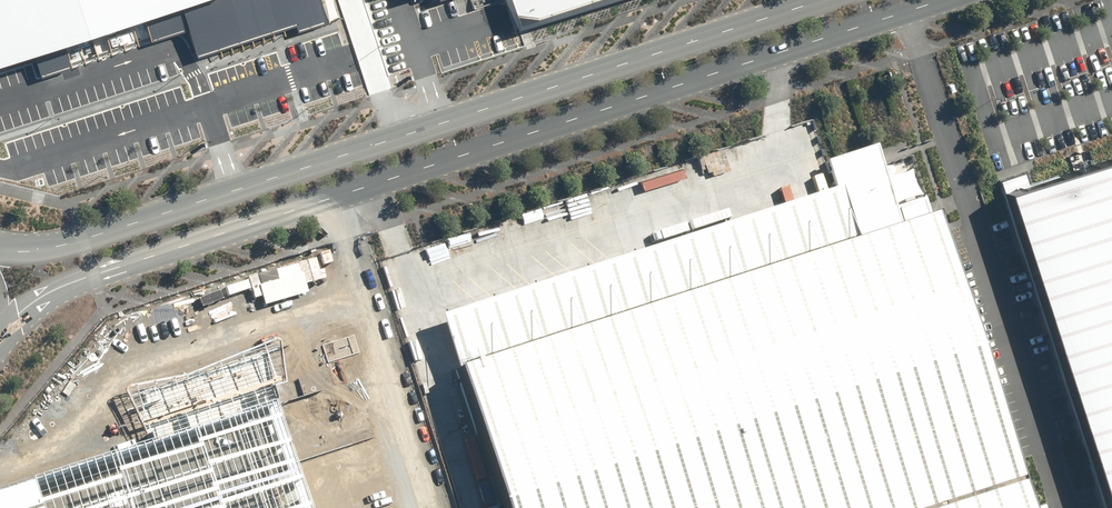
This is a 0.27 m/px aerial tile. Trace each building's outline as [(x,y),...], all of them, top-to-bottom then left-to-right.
[(158,22),(192,11),(204,49),(316,14),(311,0),(0,0),(0,69),(158,22)] [(515,30),(607,0),(505,0),(515,30)] [(438,315),(501,507),(1025,507),(936,233),(924,197),(895,206),(875,145),(826,160),(835,188),(438,315)] [(999,179),(1009,208),(1107,507),(1111,507),(1111,156),(1028,183),(1024,170),(999,179)] [(0,498),(0,507),(358,507),(321,395),(284,407),(267,355),(180,384),(120,396),(146,450),(0,498)]
